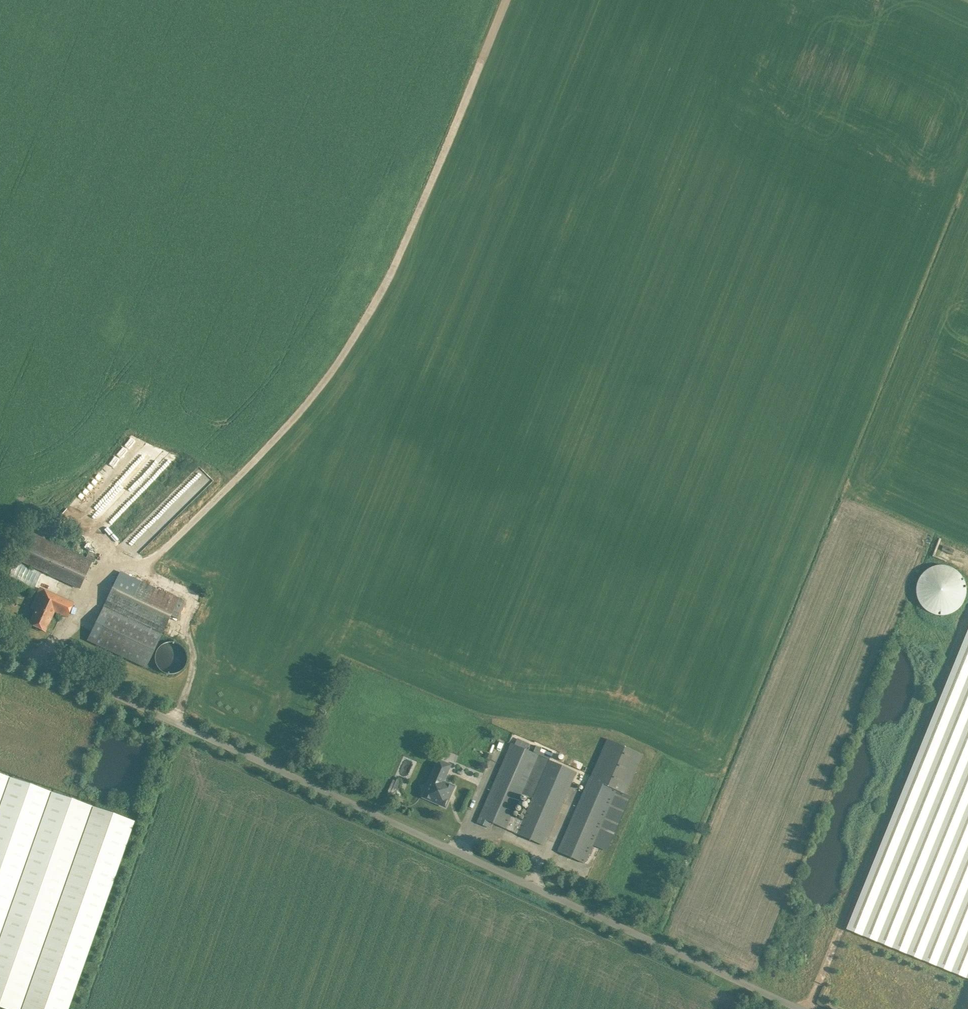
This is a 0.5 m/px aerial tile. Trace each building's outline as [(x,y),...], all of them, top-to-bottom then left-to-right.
[(16,560),(80,589),(94,557),(87,554),(86,558),(28,532),(18,554),(16,554),(14,558),(16,559),(16,560)] [(931,619),(967,604),(967,595),(954,562),(914,578),(931,619)] [(120,572),(91,632),(87,641),(146,668),(154,650),(171,616),(178,619),(185,602),(120,572)] [(74,603),(66,600),(40,588),(35,599),(31,608),(35,610),(29,624),(45,632),(55,612),(67,618),(74,603)] [(847,929),(967,979),(967,631),(847,929)] [(157,650),(156,651),(156,653),(155,654),(155,655),(155,657),(154,658),(154,660),(155,661),(155,662),(155,664),(156,665),(156,666),(157,668),(158,669),(159,670),(160,671),(161,672),(162,673),(163,673),(164,674),(166,674),(167,675),(168,675),(170,675),(171,675),(172,675),(174,675),(175,675),(177,674),(178,673),(179,673),(180,672),(181,671),(182,670),(183,669),(184,668),(185,667),(185,666),(186,664),(186,663),(187,661),(187,660),(187,659),(187,657),(186,656),(186,654),(185,653),(185,652),(184,651),(183,650),(183,648),(182,647),(180,647),(179,646),(178,645),(177,644),(176,644),(174,643),(173,643),(171,643),(170,643),(169,643),(167,643),(166,644),(165,644),(163,645),(162,645),(161,646),(160,647),(159,648),(158,649),(157,650)] [(591,778),(562,845),(558,854),(584,866),(588,857),(593,846),(606,851),(630,795),(627,794),(644,755),(607,738),(591,778)] [(485,808),(480,817),(478,823),(488,828),(491,822),(507,830),(507,829),(518,834),(517,835),(543,847),(547,838),(576,772),(550,760),(523,821),(512,816),(539,755),(527,750),(530,744),(518,739),(515,745),(512,744),(485,808)] [(441,760),(432,779),(424,796),(446,806),(455,786),(446,782),(447,781),(445,779),(446,776),(452,765),(441,760)] [(3,1008),(67,1008),(134,821),(0,774),(0,1008),(3,1008)]
